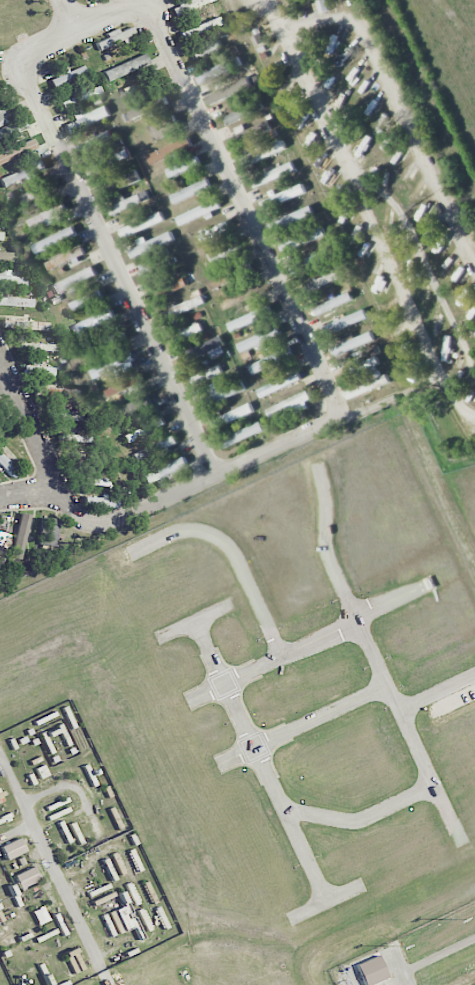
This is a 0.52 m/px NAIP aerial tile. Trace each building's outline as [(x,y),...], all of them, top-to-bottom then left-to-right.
[(175,16),(208,2),(207,0),(192,0),(172,8),(175,16)] [(318,13),(327,12),(325,0),(316,0),(318,13)] [(179,32),(182,40),(221,25),(218,17),(179,32)] [(96,42),(98,49),(134,35),(131,27),(119,32),(117,28),(105,33),(107,38),(96,42)] [(190,50),(193,58),(222,48),(219,40),(190,50)] [(317,57),(316,46),(308,47),(310,58),(317,57)] [(241,65),(237,56),(196,75),(200,84),(241,65)] [(50,80),(53,88),(87,74),(82,65),(68,71),(66,66),(55,71),(57,77),(50,80)] [(262,110),(250,78),(206,95),(210,104),(240,92),(243,101),(228,107),(231,114),(224,117),(227,124),(262,110)] [(63,110),(102,93),(98,85),(59,102),(63,110)] [(151,112),(153,117),(170,110),(164,96),(155,99),(154,95),(136,102),(138,108),(124,114),(127,122),(151,112)] [(0,99),(0,125),(10,121),(0,99)] [(111,116),(106,106),(85,115),(83,110),(72,115),(74,121),(64,125),(68,134),(111,116)] [(22,117),(0,128),(0,138),(27,126),(22,117)] [(274,142),(270,134),(273,132),(267,120),(226,139),(231,148),(244,142),(246,147),(258,142),(261,148),(274,142)] [(77,153),(115,141),(112,133),(75,144),(77,153)] [(33,139),(0,153),(0,163),(37,148),(33,139)] [(286,149),(282,141),(241,158),(244,166),(286,149)] [(86,168),(89,176),(130,157),(126,149),(86,168)] [(200,168),(197,158),(166,167),(168,177),(200,168)] [(251,180),(255,189),(295,170),(291,161),(251,180)] [(45,171),(42,162),(0,177),(0,179),(3,186),(45,171)] [(99,198),(141,181),(137,170),(117,178),(115,174),(102,179),(104,185),(95,189),(99,198)] [(211,187),(207,179),(170,195),(174,204),(211,187)] [(24,202),(56,190),(53,183),(21,195),(24,202)] [(305,193),(302,184),(260,201),(263,210),(305,193)] [(146,192),(125,199),(125,197),(107,203),(110,214),(148,201),(146,192)] [(212,211),(221,208),(218,200),(176,215),(179,226),(213,214),(212,211)] [(61,206),(27,218),(30,228),(45,222),(47,226),(66,220),(61,206)] [(314,214),(310,206),(269,224),(273,233),(314,214)] [(119,230),(123,239),(165,221),(161,212),(119,230)] [(325,235),(320,225),(279,244),(283,254),(325,235)] [(35,254),(77,236),(73,227),(31,245),(35,254)] [(174,243),(171,234),(129,247),(131,256),(174,243)] [(45,263),(48,270),(75,259),(75,258),(85,254),(82,247),(45,263)] [(287,266),(291,275),(333,258),(329,249),(287,266)] [(0,251),(0,261),(15,261),(15,252),(0,251)] [(171,266),(167,255),(137,265),(141,276),(171,266)] [(52,285),(55,293),(96,276),(92,267),(52,285)] [(27,286),(28,277),(9,276),(10,269),(0,269),(0,284),(27,286)] [(303,285),(306,292),(338,279),(336,272),(303,285)] [(216,303),(220,311),(261,293),(257,284),(216,303)] [(69,303),(73,311),(104,298),(100,290),(69,303)] [(316,315),(353,301),(350,293),(313,307),(316,315)] [(33,308),(33,299),(0,297),(0,306),(33,308)] [(205,305),(202,297),(159,313),(162,321),(205,305)] [(227,321),(230,330),(272,316),(269,308),(227,321)] [(115,318),(111,309),(73,325),(77,334),(115,318)] [(321,325),(324,334),(367,320),(364,311),(321,325)] [(3,328),(48,330),(49,322),(3,320),(3,328)] [(173,334),(186,328),(184,323),(171,329),(173,334)] [(171,335),(174,343),(203,331),(199,324),(171,335)] [(240,352),(281,335),(278,327),(237,344),(240,352)] [(80,348),(84,358),(122,341),(117,331),(80,348)] [(374,341),(370,332),(330,348),(334,357),(374,341)] [(179,351),(182,363),(210,354),(211,358),(226,353),(221,337),(179,351)] [(56,344),(19,343),(19,350),(56,351),(56,344)] [(293,355),(289,347),(248,366),(252,375),(293,355)] [(110,379),(137,368),(131,353),(90,370),(93,379),(108,373),(110,379)] [(376,357),(363,360),(363,357),(348,360),(351,373),(379,366),(376,357)] [(55,367),(38,366),(38,360),(26,359),(25,374),(54,375),(55,367)] [(190,378),(193,386),(222,373),(219,365),(190,378)] [(381,376),(376,365),(353,375),(358,386),(381,376)] [(256,387),(259,396),(302,383),(299,373),(256,387)] [(145,383),(142,375),(110,388),(113,396),(145,383)] [(390,383),(386,375),(345,392),(349,400),(390,383)] [(207,391),(209,396),(200,400),(204,408),(245,391),(241,381),(218,390),(217,387),(207,391)] [(37,396),(75,397),(75,389),(38,388),(37,396)] [(291,409),(294,415),(309,408),(306,402),(312,399),(308,390),(266,410),(270,419),(291,409)] [(129,422),(153,410),(146,395),(122,407),(129,422)] [(211,419),(214,428),(254,414),(250,405),(211,419)] [(9,409),(0,408),(0,429),(7,430),(9,409)] [(82,413),(52,411),(51,419),(81,421),(82,413)] [(127,443),(166,424),(162,416),(123,435),(127,443)] [(264,431),(260,422),(219,440),(223,449),(264,431)] [(60,440),(92,443),(93,436),(60,433),(60,440)] [(170,451),(169,446),(177,444),(175,438),(132,451),(135,461),(170,451)] [(0,452),(0,465),(13,478),(19,471),(0,452)] [(147,484),(188,466),(184,457),(143,475),(147,484)] [(118,498),(85,497),(85,507),(118,508),(118,498)] [(20,560),(30,515),(19,512),(9,557),(20,560)] [(39,544),(56,546),(59,519),(42,517),(39,544)] [(6,860),(26,851),(19,837),(0,847),(6,860)] [(40,880),(33,866),(14,875),(20,889),(40,880)] [(49,921),(44,907),(33,911),(38,925),(49,921)] [(364,984),(369,984),(387,978),(377,955),(356,965),(364,984)]
